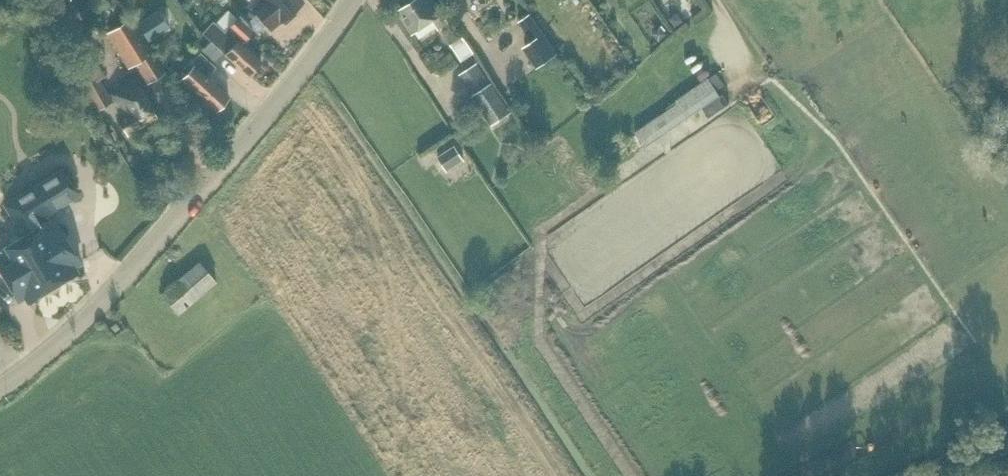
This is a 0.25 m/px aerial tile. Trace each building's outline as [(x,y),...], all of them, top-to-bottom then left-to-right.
[(107,2),(114,12),(121,7),(116,0),(110,0),(107,2)] [(286,0),(261,0),(261,1),(253,8),(270,28),(293,8),(286,0)] [(410,2),(397,10),(413,34),(433,20),(438,29),(448,22),(434,0),(409,0),(410,2)] [(147,41),(174,24),(163,6),(136,23),(147,41)] [(677,13),(669,19),(675,27),(683,21),(677,13)] [(530,14),(520,21),(533,41),(543,34),(530,14)] [(147,83),(165,72),(130,17),(106,32),(128,67),(135,63),(147,83)] [(261,62),(241,44),(252,32),(237,18),(224,32),(212,22),(202,33),(211,41),(202,51),(217,64),(225,55),(248,76),(261,62)] [(658,40),(665,33),(659,26),(651,32),(658,40)] [(474,53),(460,31),(447,40),(461,61),(474,53)] [(111,102),(101,83),(99,79),(104,76),(89,50),(84,53),(82,49),(68,57),(97,110),(111,102)] [(191,69),(181,80),(216,111),(228,97),(206,77),(215,67),(200,53),(191,63),(188,66),(191,69)] [(460,90),(480,79),(469,58),(448,69),(460,90)] [(645,146),(720,95),(708,78),(676,100),(678,102),(635,132),(645,146)] [(127,135),(156,117),(133,80),(110,94),(121,112),(115,115),(127,135)] [(472,94),(472,95),(491,125),(511,112),(491,82),(472,94)] [(448,172),(466,160),(456,145),(438,157),(448,172)] [(12,291),(18,301),(23,298),(24,297),(27,302),(77,272),(74,267),(80,263),(55,222),(51,225),(45,215),(77,195),(62,170),(4,205),(23,236),(0,250),(0,271),(12,291)] [(9,216),(2,201),(0,202),(0,220),(9,216)] [(178,314),(208,289),(216,282),(199,262),(161,294),(178,314)]
